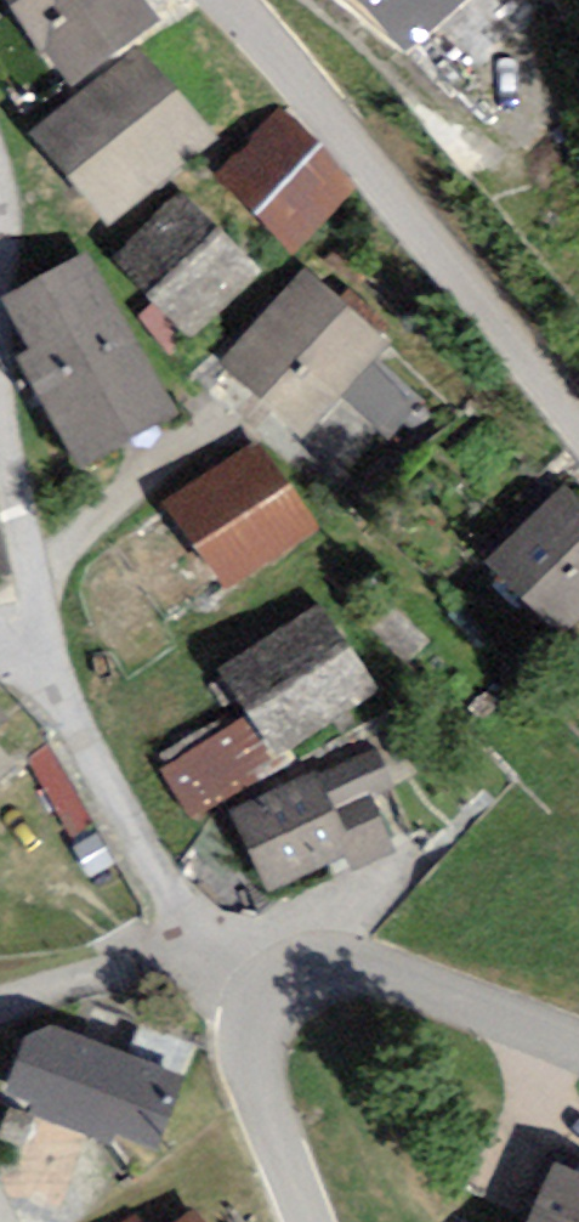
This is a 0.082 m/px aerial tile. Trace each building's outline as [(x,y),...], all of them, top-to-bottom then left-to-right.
[(146,0),(7,0),(71,87),(162,20),(146,0)] [(375,76),(470,0),(314,0),(375,76)] [(218,140),(143,52),(30,131),(108,226),(218,140)] [(361,188),(285,109),(217,173),(293,253),(361,188)] [(263,270),(185,188),(113,257),(191,338),(263,270)] [(0,298),(0,300),(31,349),(17,357),(81,471),(179,415),(88,251),(0,298)] [(389,345),(305,269),(220,362),(304,438),(389,345)] [(321,532),(261,438),(166,498),(226,592),(321,532)] [(564,488),(491,561),(564,634),(578,619),(578,503),(564,488)] [(11,572),(0,515),(0,574),(11,572)] [(377,693),(318,606),(219,673),(244,707),(276,760),(377,693)] [(276,760),(244,707),(155,761),(190,820),(280,767),(276,760)] [(17,764),(0,745),(0,780),(17,764)] [(315,772),(231,812),(269,891),(342,857),(350,873),(397,851),(371,796),(393,786),(376,751),(318,778),(315,772)] [(50,1025),(26,1038),(4,1091),(33,1105),(27,1113),(112,1147),(117,1134),(158,1148),(185,1073),(50,1025)] [(559,1163),(529,1221),(578,1221),(578,1173),(559,1163)] [(197,1206),(171,1221),(207,1221),(197,1206)] [(135,1212),(121,1221),(142,1221),(135,1212)]
